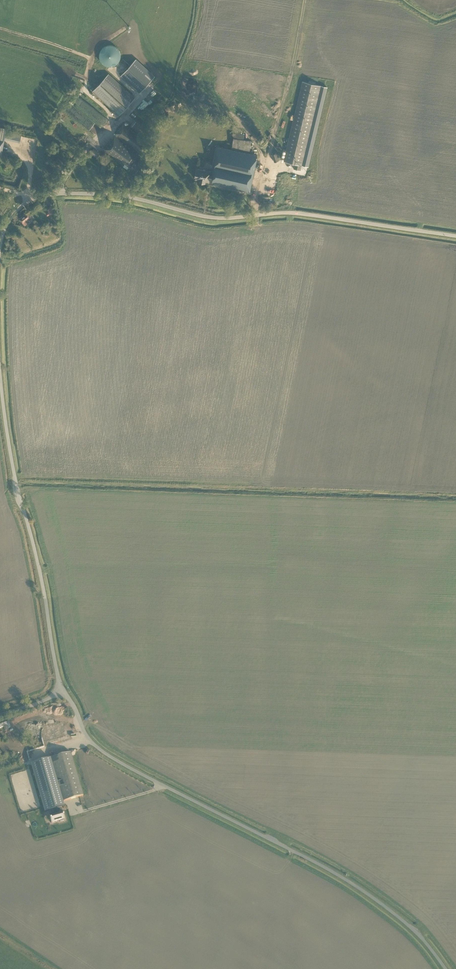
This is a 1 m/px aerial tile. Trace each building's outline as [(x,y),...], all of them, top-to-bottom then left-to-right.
[(112,45),(110,45),(108,45),(106,46),(105,46),(103,47),(102,49),(101,50),(100,52),(99,54),(99,56),(99,57),(100,59),(101,61),(102,62),(103,64),(105,65),(106,65),(108,66),(110,66),(112,66),(113,65),(115,65),(117,64),(118,62),(119,61),(120,59),(120,57),(120,56),(120,54),(120,52),(119,50),(118,49),(117,47),(115,46),(113,46),(112,45)] [(154,76),(136,59),(122,75),(140,92),(154,76)] [(108,74),(93,91),(119,115),(135,98),(108,74)] [(301,170),(321,85),(302,81),(283,160),(295,163),(294,168),(301,170)] [(321,85),(302,165),(308,166),(327,87),(321,85)] [(148,127),(136,118),(130,126),(142,135),(148,127)] [(149,141),(124,122),(103,150),(124,165),(125,163),(136,171),(141,164),(135,159),(149,141)] [(233,137),(244,139),(245,134),(240,133),(241,128),(235,127),(233,137)] [(252,140),(244,139),(233,137),(232,148),(250,151),(252,140)] [(197,168),(195,178),(199,179),(199,180),(205,181),(206,180),(209,181),(209,183),(250,192),(258,155),(231,149),(216,146),(213,164),(211,171),(197,168)] [(90,153),(96,157),(100,152),(93,148),(90,153)] [(278,157),(276,153),(272,154),(274,161),(280,160),(279,156),(278,157)] [(54,213),(52,205),(45,207),(47,215),(54,213)] [(20,218),(25,224),(32,217),(27,211),(23,214),(23,215),(20,218)] [(36,713),(5,721),(10,738),(40,730),(36,713)] [(58,734),(72,730),(69,719),(50,723),(52,731),(53,731),(53,733),(56,732),(56,731),(58,730),(58,734)] [(71,752),(51,758),(63,801),(83,795),(71,752)] [(34,763),(31,764),(45,812),(51,810),(59,808),(64,807),(50,759),(34,763)] [(53,814),(49,815),(51,823),(60,821),(60,822),(64,821),(63,820),(64,820),(62,811),(60,812),(60,810),(59,808),(51,810),(53,814)]
